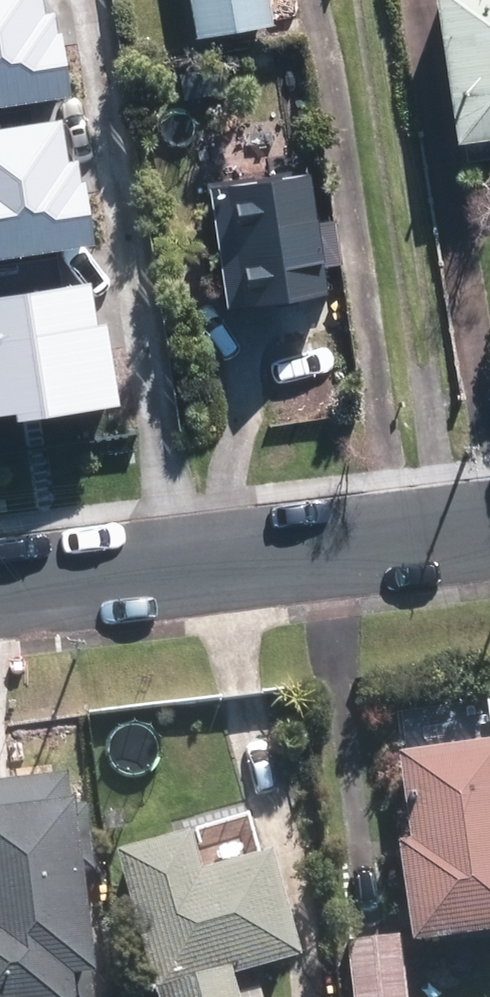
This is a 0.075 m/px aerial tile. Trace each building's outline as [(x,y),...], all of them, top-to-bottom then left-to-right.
[(71,85),(58,0),(46,2),(46,0),(0,0),(0,96),(71,85)] [(263,0),(185,0),(190,34),(267,22),(263,0)] [(455,131),(489,127),(489,0),(438,0),(455,131)] [(0,116),(0,246),(93,233),(81,145),(71,147),(65,107),(0,116)] [(323,290),(305,171),(222,184),(240,303),(277,297),(284,339),(348,329),(342,287),(323,290)] [(0,282),(0,400),(14,397),(16,406),(122,390),(109,307),(96,309),(90,269),(0,282)] [(409,760),(419,850),(403,852),(413,940),(489,931),(489,751),(409,760)] [(0,818),(0,992),(84,985),(69,812),(0,818)] [(115,855),(152,996),(231,996),(227,983),(295,966),(266,856),(198,874),(188,836),(115,855)] [(382,874),(350,877),(355,940),(387,937),(382,874)] [(352,953),(356,996),(398,996),(394,950),(352,953)]
